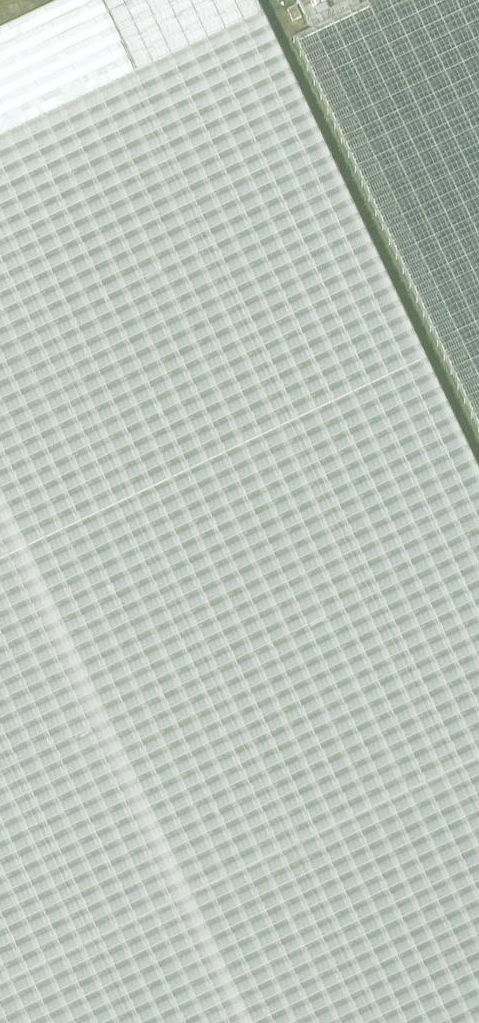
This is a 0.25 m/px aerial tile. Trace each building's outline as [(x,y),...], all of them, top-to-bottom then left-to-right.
[(253,0),(108,0),(99,4),(97,0),(71,0),(0,34),(0,1022),(478,1022),(478,478),(253,0)] [(478,435),(478,0),(308,0),(298,5),(311,34),(294,42),(478,435)]
